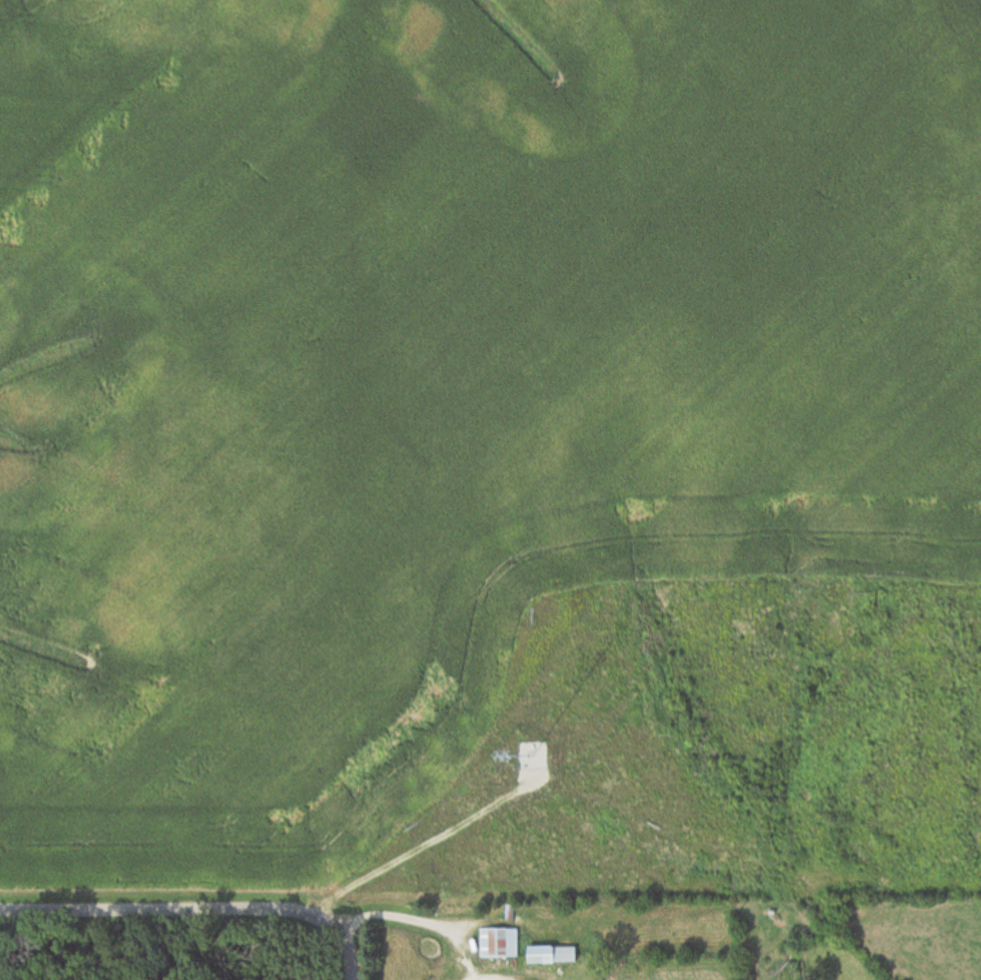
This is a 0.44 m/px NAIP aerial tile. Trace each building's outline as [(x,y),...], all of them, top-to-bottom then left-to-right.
[(519,929),(481,929),(481,958),(519,958),(519,929)] [(557,947),(530,947),(530,965),(557,965),(557,947)]
